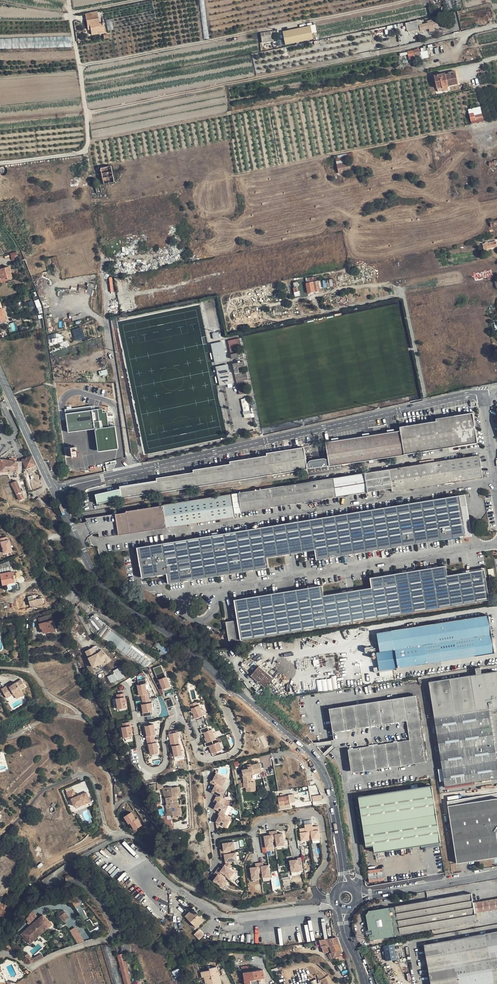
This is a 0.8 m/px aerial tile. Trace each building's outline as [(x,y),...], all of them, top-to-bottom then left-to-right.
[(99,19),(87,20),(88,30),(91,30),(92,35),(105,33),(103,23),(100,23),(99,19)] [(406,24),(407,28),(408,32),(420,30),(419,25),(418,21),(406,24)] [(437,21),(419,25),(420,30),(420,31),(429,30),(429,32),(435,31),(435,28),(438,27),(437,21)] [(312,26),(284,32),(286,45),(314,39),(312,26)] [(262,43),(278,40),(278,37),(276,31),(261,33),(262,43)] [(71,36),(0,39),(0,46),(72,43),(71,36)] [(456,71),(435,76),(437,88),(442,87),(442,89),(448,88),(448,86),(458,84),(456,71)] [(336,156),(337,164),(348,161),(348,159),(353,158),(352,153),(336,156)] [(348,161),(337,164),(339,174),(350,172),(348,161)] [(100,168),(104,185),(115,182),(112,170),(111,166),(100,168)] [(6,241),(5,241),(2,239),(0,241),(0,246),(3,252),(12,248),(9,243),(8,244),(6,241)] [(114,239),(103,242),(105,255),(117,253),(114,239)] [(13,260),(19,258),(16,252),(11,254),(13,260)] [(8,279),(13,278),(10,266),(0,269),(0,274),(1,279),(7,278),(8,279)] [(296,280),(298,290),(304,289),(302,278),(296,280)] [(318,280),(306,283),(308,293),(320,291),(318,280)] [(74,329),(77,340),(85,338),(83,327),(74,329)] [(230,348),(243,346),(241,338),(229,339),(230,348)] [(89,352),(103,349),(101,339),(87,341),(89,352)] [(225,341),(212,343),(214,362),(227,361),(225,341)] [(234,363),(235,373),(239,372),(239,367),(246,366),(246,362),(234,363)] [(233,386),(229,364),(216,366),(219,386),(228,384),(229,387),(233,386)] [(237,381),(248,379),(246,368),(239,369),(240,373),(236,373),(237,381)] [(242,399),(245,417),(251,416),(248,397),(242,399)] [(103,413),(102,409),(91,410),(91,406),(65,410),(68,432),(96,429),(99,451),(117,448),(114,426),(109,427),(107,412),(103,413)] [(436,421),(399,427),(400,431),(404,454),(477,443),(472,413),(436,419),(436,421)] [(330,466),(404,454),(400,431),(326,442),(330,466)] [(120,486),(120,489),(95,495),(97,504),(123,498),(307,469),(303,447),(266,453),(267,455),(230,461),(230,464),(193,470),(193,472),(156,478),(157,480),(120,486)] [(28,472),(38,468),(37,468),(32,455),(22,459),(28,472)] [(479,455),(405,467),(409,489),(482,477),(479,455)] [(17,461),(0,459),(0,471),(17,470),(17,461)] [(392,491),(409,489),(405,467),(238,493),(241,512),(392,488),(392,491)] [(35,490),(41,488),(38,479),(32,482),(35,490)] [(15,492),(18,498),(19,500),(24,497),(17,480),(11,483),(15,492)] [(126,511),(96,516),(99,532),(100,537),(163,527),(162,524),(167,523),(167,527),(235,517),(231,494),(126,510),(126,511)] [(465,495),(459,496),(465,535),(471,534),(465,495)] [(465,535),(459,496),(229,533),(137,548),(142,578),(167,574),(168,584),(268,567),(266,558),(315,549),(317,560),(465,535)] [(34,502),(38,506),(44,503),(38,498),(34,502)] [(92,533),(99,532),(96,516),(85,518),(92,533)] [(0,540),(0,542),(1,544),(2,544),(3,548),(5,555),(9,554),(8,552),(12,551),(10,542),(8,542),(7,538),(0,540)] [(238,620),(241,640),(489,600),(484,570),(447,576),(446,566),(370,578),(372,588),(324,596),(322,586),(235,600),(238,620)] [(12,571),(0,573),(2,584),(14,582),(12,571)] [(33,600),(32,595),(28,596),(30,606),(45,602),(44,597),(33,600)] [(51,614),(40,618),(41,623),(39,623),(41,628),(42,628),(44,633),(51,631),(51,633),(56,631),(51,614)] [(381,651),(396,648),(399,667),(495,651),(489,614),(377,631),(381,651)] [(230,642),(241,640),(238,620),(226,622),(230,642)] [(125,654),(144,669),(150,661),(130,647),(125,654)] [(381,651),(376,652),(380,670),(399,667),(396,648),(381,651)] [(94,663),(90,656),(86,658),(90,665),(94,663)] [(158,679),(166,676),(163,665),(154,667),(158,679)] [(259,665),(251,675),(257,680),(256,682),(260,685),(262,683),(265,686),(273,677),(259,665)] [(113,671),(114,673),(118,681),(125,677),(120,667),(113,671)] [(434,717),(489,708),(495,707),(496,707),(496,673),(496,672),(429,682),(434,717)] [(118,681),(114,673),(110,676),(113,683),(118,681)] [(0,686),(0,687),(5,695),(12,691),(12,692),(20,687),(19,686),(23,683),(19,676),(11,681),(8,684),(6,682),(0,686)] [(163,689),(172,686),(168,676),(159,679),(163,689)] [(337,677),(317,679),(318,691),(338,689),(337,677)] [(142,703),(151,702),(147,682),(138,684),(142,703)] [(116,698),(119,709),(128,707),(126,696),(116,698)] [(417,697),(330,711),(334,740),(347,738),(351,771),(426,759),(417,697)] [(172,699),(166,701),(168,707),(174,705),(172,699)] [(190,704),(196,718),(204,715),(199,701),(190,704)] [(143,712),(154,711),(152,702),(141,704),(143,712)] [(495,707),(489,708),(494,743),(496,743),(496,719),(495,707)] [(494,743),(489,708),(434,717),(445,786),(455,785),(496,778),(496,763),(494,743)] [(203,717),(199,719),(203,728),(207,726),(203,717)] [(159,753),(155,723),(145,725),(150,754),(159,753)] [(132,724),(122,727),(124,737),(134,735),(132,724)] [(207,743),(217,739),(213,728),(203,732),(207,743)] [(212,754),(223,750),(220,741),(209,745),(212,754)] [(249,764),(249,765),(250,768),(246,769),(243,770),(244,776),(244,777),(244,779),(244,787),(246,787),(252,787),(252,781),(252,778),(251,773),(263,770),(261,762),(253,764),(253,763),(249,764)] [(226,776),(216,771),(215,774),(216,775),(215,776),(214,776),(213,778),(211,777),(210,780),(215,783),(222,786),(226,776)] [(256,781),(252,781),(252,787),(246,787),(246,791),(256,791),(256,781)] [(222,786),(215,783),(213,786),(215,787),(214,789),(216,790),(215,792),(216,792),(215,796),(224,800),(226,797),(222,795),(226,788),(222,786)] [(433,786),(360,797),(367,846),(374,845),(375,852),(441,842),(433,786)] [(177,797),(178,796),(176,787),(171,788),(171,787),(162,788),(163,798),(165,798),(166,805),(165,805),(167,815),(180,814),(179,805),(178,805),(177,797)] [(71,799),(75,808),(92,801),(88,791),(77,795),(75,789),(67,792),(70,800),(71,799)] [(289,801),(288,795),(278,797),(279,806),(281,805),(290,804),(289,801)] [(215,796),(213,799),(217,801),(218,802),(217,803),(216,803),(214,807),(219,809),(225,812),(228,804),(224,802),(224,800),(215,796)] [(447,804),(456,863),(496,856),(496,842),(496,833),(496,831),(496,796),(447,804)] [(225,812),(219,809),(218,812),(220,812),(219,814),(220,815),(219,817),(218,816),(216,820),(226,825),(231,815),(225,812)] [(125,822),(131,819),(126,810),(120,813),(125,822)] [(312,823),(305,824),(305,827),(305,829),(304,830),(303,828),(300,828),(302,840),(310,839),(309,834),(311,834),(312,839),(320,837),(318,825),(315,826),(315,828),(313,828),(313,826),(312,823)] [(278,830),(270,831),(270,835),(271,837),(269,837),(268,835),(265,835),(267,847),(275,846),(274,841),(277,841),(278,846),(286,844),(284,832),(280,833),(280,835),(279,835),(278,833),(278,830)] [(234,840),(223,842),(223,846),(225,846),(225,847),(223,848),(220,848),(220,852),(231,850),(230,849),(235,848),(234,840)] [(231,850),(220,852),(221,856),(224,855),(226,855),(227,857),(225,857),(225,862),(232,864),(231,860),(237,859),(235,851),(231,852),(231,850)] [(297,857),(295,858),(295,860),(293,860),(293,858),(289,859),(291,871),(303,868),(301,855),(297,856),(297,857)] [(263,861),(256,862),(256,866),(257,868),(254,868),(254,866),(251,866),(252,878),(260,877),(259,872),(262,872),(263,877),(271,875),(269,863),(266,864),(266,866),(264,866),(264,864),(263,861)] [(232,864),(225,862),(222,866),(224,868),(223,869),(221,868),(218,866),(216,869),(225,875),(225,874),(229,877),(234,870),(229,867),(232,864)] [(384,868),(368,869),(369,882),(384,880),(384,868)] [(225,875),(216,869),(214,873),(217,874),(218,876),(217,877),(215,876),(213,879),(223,886),(227,879),(224,877),(225,875)] [(427,901),(432,929),(476,921),(475,913),(496,909),(496,899),(473,903),(471,893),(427,901)] [(366,915),(369,928),(369,930),(372,930),(373,934),(370,935),(370,937),(371,940),(432,929),(427,901),(369,911),(366,915)] [(192,911),(187,915),(197,925),(203,918),(201,916),(203,915),(195,907),(192,911)] [(25,918),(31,924),(40,916),(34,910),(25,918)] [(67,914),(61,918),(66,924),(71,920),(67,914)] [(45,916),(25,934),(32,942),(45,931),(46,932),(54,926),(45,916)] [(199,927),(194,932),(199,937),(204,932),(199,927)] [(77,930),(72,933),(80,945),(86,943),(77,930)] [(25,934),(23,935),(31,945),(46,932),(45,931),(32,942),(25,934)] [(496,983),(496,931),(424,945),(431,983),(490,983),(496,983)] [(333,958),(337,956),(342,955),(343,955),(337,937),(329,939),(332,952),(331,952),(333,958)] [(328,947),(327,939),(320,940),(322,948),(328,947)] [(69,954),(76,983),(122,983),(112,944),(69,954)] [(385,960),(397,959),(396,944),(384,945),(385,960)] [(124,954),(118,955),(126,983),(131,982),(124,954)] [(29,955),(26,957),(31,964),(35,965),(45,959),(43,955),(34,960),(33,960),(29,955)] [(203,971),(204,976),(207,976),(209,983),(218,983),(216,972),(218,972),(217,966),(209,968),(210,970),(203,971)] [(173,971),(176,977),(182,974),(180,968),(173,971)] [(266,983),(263,969),(244,973),(246,983),(251,983),(251,980),(259,979),(260,983),(261,983),(266,983)]
